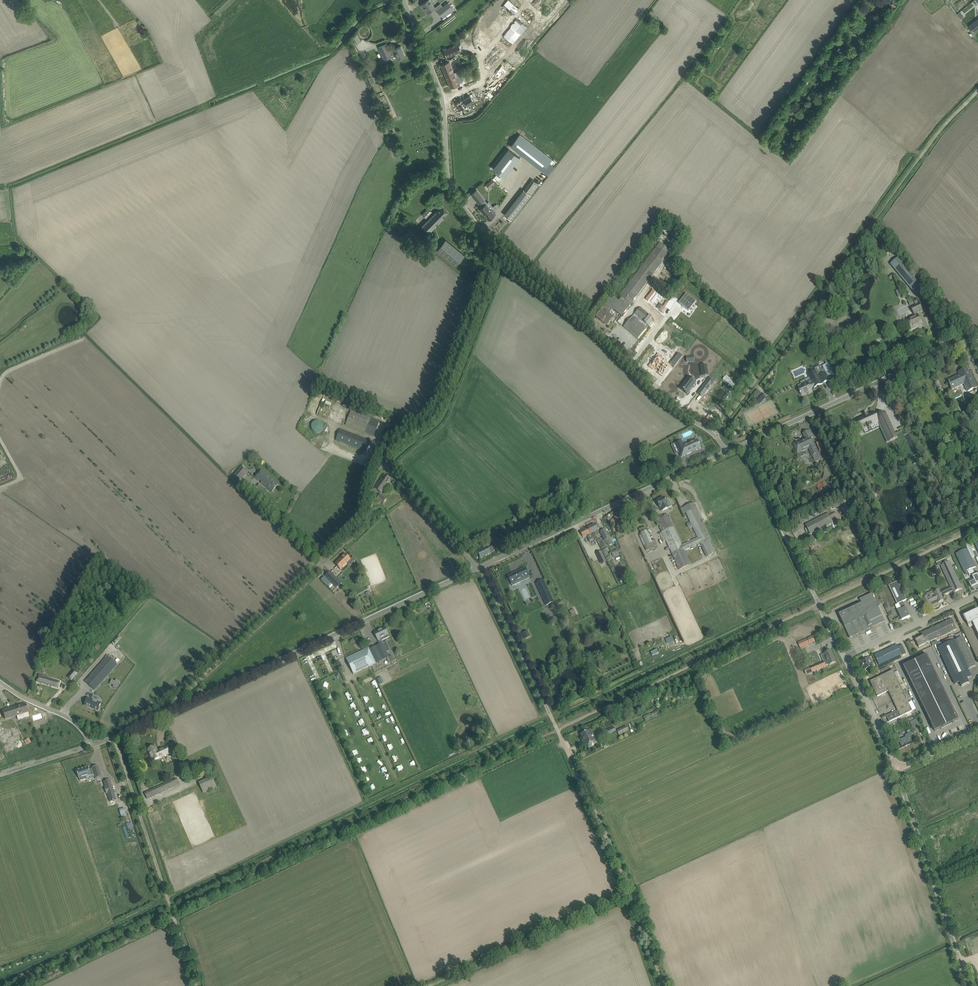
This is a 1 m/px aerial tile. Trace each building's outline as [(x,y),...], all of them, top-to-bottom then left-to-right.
[(435,8),(431,2),(433,0),(427,0),(421,5),(424,9),(425,8),(429,12),(435,8)] [(517,13),(521,8),(510,0),(509,0),(505,5),(517,13)] [(442,17),(453,8),(449,2),(438,11),(442,17)] [(542,17),(529,8),(525,13),(544,25),(546,22),(540,19),(542,17)] [(517,18),(505,37),(516,44),(528,25),(517,18)] [(476,31),(485,22),(481,19),(472,28),(476,31)] [(968,26),(973,33),(977,29),(977,19),(968,26)] [(485,29),(496,37),(500,32),(490,24),(485,29)] [(353,38),(357,45),(363,41),(359,34),(353,38)] [(396,53),(398,58),(405,55),(401,46),(394,49),(389,51),(386,44),(379,47),(384,59),(392,56),(391,55),(396,53)] [(461,51),(459,44),(444,50),(447,57),(461,51)] [(484,56),(481,60),(485,64),(484,66),(490,72),(495,66),(484,56)] [(449,61),(441,65),(450,87),(459,84),(459,83),(463,82),(458,71),(454,73),(449,61)] [(367,65),(363,67),(370,83),(374,81),(367,65)] [(462,113),(469,110),(467,106),(474,103),(472,97),(465,99),(464,98),(457,101),(462,113)] [(519,134),(510,146),(544,171),(553,159),(519,134)] [(500,141),(479,166),(488,173),(509,148),(500,141)] [(509,148),(493,168),(505,177),(520,157),(509,148)] [(524,189),(504,215),(510,219),(508,221),(510,223),(531,195),(539,184),(533,179),(525,190),(524,189)] [(476,190),(471,194),(479,204),(480,203),(482,207),(480,209),(489,219),(496,214),(494,211),(498,208),(495,205),(490,209),(486,204),(483,201),(484,199),(476,190)] [(437,211),(422,226),(429,233),(444,218),(443,217),(448,212),(442,206),(437,211)] [(456,266),(465,255),(446,239),(437,250),(456,266)] [(663,260),(662,260),(670,250),(660,242),(652,253),(651,252),(620,295),(622,296),(619,300),(612,295),(596,317),(603,322),(607,325),(613,317),(607,312),(610,307),(622,316),(628,307),(629,305),(629,306),(663,260)] [(923,284),(900,257),(891,264),(913,292),(923,284)] [(686,294),(679,303),(688,311),(696,301),(686,294)] [(922,310),(919,304),(911,308),(915,316),(918,315),(917,312),(922,310)] [(640,308),(624,327),(635,337),(652,318),(640,308)] [(922,322),(918,315),(915,316),(912,318),(912,317),(907,320),(911,329),(916,327),(916,326),(918,325),(917,324),(922,322)] [(678,353),(669,365),(674,368),(682,356),(678,353)] [(833,355),(824,360),(826,364),(831,362),(835,360),(833,355)] [(658,358),(651,367),(663,376),(669,367),(664,363),(665,362),(659,357),(658,359),(658,358)] [(798,385),(798,386),(798,388),(802,396),(802,395),(808,392),(808,393),(812,391),(810,388),(814,387),(829,380),(837,376),(835,371),(831,362),(826,364),(820,367),(820,366),(815,368),(814,369),(815,371),(808,374),(812,382),(808,383),(802,386),(802,385),(801,384),(798,385)] [(960,375),(948,380),(953,390),(964,385),(968,393),(977,388),(967,368),(959,372),(960,375)] [(720,395),(719,395),(720,393),(715,390),(714,391),(710,388),(710,389),(708,388),(716,378),(711,374),(701,388),(707,392),(702,398),(706,400),(706,401),(708,402),(708,401),(713,405),(716,400),(718,402),(722,397),(720,395)] [(679,389),(687,394),(696,383),(688,377),(679,389)] [(759,404),(765,398),(761,393),(755,400),(759,404)] [(318,414),(327,417),(333,399),(324,396),(318,414)] [(342,424),(369,434),(373,436),(379,421),(348,409),(342,424)] [(865,416),(857,420),(858,422),(859,422),(863,429),(879,422),(881,426),(882,426),(888,437),(889,441),(897,438),(895,434),(887,417),(881,420),(878,416),(876,417),(873,412),(868,415),(866,416),(866,415),(865,415),(865,416)] [(312,430),(313,431),(314,432),(315,432),(316,433),(317,433),(318,433),(319,433),(320,432),(321,431),(322,431),(323,429),(323,428),(324,427),(324,426),(323,425),(323,424),(322,423),(321,422),(320,421),(319,421),(318,421),(317,421),(316,421),(314,421),(313,422),(313,423),(312,424),(312,425),(311,426),(311,427),(312,429),(312,430)] [(368,440),(364,438),(340,429),(336,440),(364,451),(368,440)] [(811,449),(809,450),(812,456),(814,460),(815,461),(817,462),(818,461),(819,460),(820,459),(819,458),(811,438),(813,437),(810,431),(803,434),(806,439),(798,443),(798,442),(794,444),(798,453),(802,451),(801,451),(810,447),(811,449)] [(681,441),(675,444),(681,457),(691,452),(690,451),(696,448),(697,450),(700,448),(697,440),(687,445),(687,446),(684,447),(681,441)] [(248,471),(242,466),(233,476),(239,481),(243,476),(248,471)] [(261,483),(266,487),(272,492),(278,484),(262,470),(255,478),(259,481),(260,480),(262,482),(261,483)] [(385,475),(375,489),(381,493),(391,479),(385,475)] [(377,498),(383,503),(386,499),(380,494),(377,498)] [(663,498),(663,497),(660,498),(661,499),(657,501),(661,511),(672,506),(668,499),(665,500),(664,498),(663,498)] [(684,507),(698,538),(699,541),(709,536),(694,503),(684,507)] [(847,505),(841,508),(848,521),(854,518),(847,505)] [(811,534),(833,522),(828,513),(806,525),(811,534)] [(682,545),(667,514),(656,520),(662,532),(659,533),(663,542),(666,541),(680,569),(690,564),(684,550),(700,543),(699,541),(698,538),(682,545)] [(614,517),(610,522),(614,525),(619,518),(615,515),(614,517)] [(587,527),(593,540),(594,542),(598,540),(594,532),(597,530),(597,529),(599,528),(597,524),(595,525),(594,524),(587,527)] [(590,542),(593,540),(587,527),(580,531),(583,537),(587,535),(590,542)] [(650,539),(647,531),(645,527),(639,530),(641,534),(639,535),(647,550),(657,545),(654,539),(653,539),(652,538),(650,539)] [(610,535),(608,536),(605,529),(600,531),(604,541),(606,540),(607,542),(609,546),(612,544),(610,540),(612,539),(610,535)] [(707,557),(716,552),(717,552),(709,536),(699,541),(700,543),(707,557)] [(487,547),(477,552),(480,558),(491,553),(493,552),(494,552),(493,551),(500,548),(499,547),(502,546),(500,542),(488,548),(487,547)] [(968,571),(972,569),(976,567),(967,548),(956,554),(965,572),(968,571)] [(605,558),(601,551),(596,554),(599,561),(605,558)] [(351,559),(349,558),(345,554),(335,564),(340,569),(351,559)] [(951,587),(953,591),(953,593),(962,589),(950,561),(941,566),(951,587)] [(520,580),(529,576),(525,568),(508,576),(512,586),(521,582),(520,580)] [(967,581),(969,583),(971,588),(972,587),(977,584),(977,574),(975,575),(972,569),(968,571),(970,575),(972,575),(972,576),(973,578),(967,581)] [(337,588),(341,584),(335,577),(330,571),(325,576),(337,588)] [(546,605),(554,602),(543,580),(536,583),(546,605)] [(910,616),(906,607),(903,601),(907,600),(898,581),(889,586),(897,604),(899,603),(902,609),(898,611),(901,617),(900,617),(901,620),(902,620),(910,616)] [(953,591),(951,587),(940,592),(939,590),(934,593),(934,594),(928,597),(927,596),(922,598),(927,608),(932,606),(931,604),(938,601),(939,603),(944,600),(942,596),(953,591)] [(865,610),(877,605),(872,594),(860,599),(862,604),(865,610)] [(868,616),(865,610),(862,604),(856,607),(861,619),(865,617),(868,616)] [(867,623),(883,616),(877,605),(865,610),(868,616),(865,617),(867,623)] [(855,622),(858,620),(861,619),(856,607),(849,610),(855,622)] [(964,616),(968,625),(973,623),(977,634),(977,609),(964,616)] [(845,626),(851,623),(855,622),(849,610),(839,614),(845,626)] [(870,629),(885,621),(883,616),(867,623),(870,629)] [(870,629),(867,623),(865,617),(861,619),(858,620),(863,632),(870,629)] [(919,647),(956,629),(952,619),(922,633),(921,633),(923,637),(916,640),(915,640),(919,647)] [(857,635),(863,632),(858,620),(855,622),(851,623),(857,635)] [(850,638),(857,635),(851,623),(845,626),(850,638)] [(388,634),(385,627),(374,633),(380,644),(370,649),(369,647),(346,658),(353,674),(376,663),(389,657),(382,643),(383,643),(382,640),(389,637),(388,634)] [(525,639),(531,637),(529,630),(523,632),(525,639)] [(976,666),(962,637),(939,648),(955,684),(960,682),(962,687),(969,683),(967,679),(972,677),(968,670),(976,666)] [(799,642),(798,643),(800,647),(800,648),(809,644),(807,639),(799,642)] [(113,645),(110,649),(114,653),(118,649),(113,645)] [(903,646),(898,647),(897,645),(875,655),(879,665),(902,654),(901,654),(905,652),(903,646)] [(825,660),(826,664),(828,663),(829,665),(836,662),(831,651),(825,654),(827,659),(825,660)] [(927,655),(903,666),(935,731),(959,720),(927,655)] [(107,656),(85,681),(95,690),(117,664),(107,656)] [(862,665),(863,664),(865,670),(872,666),(870,661),(871,660),(869,656),(860,660),(862,665)] [(824,661),(804,670),(806,674),(826,666),(824,661)] [(68,677),(71,680),(72,679),(74,680),(78,674),(74,670),(68,677)] [(893,701),(905,695),(894,670),(881,676),(882,676),(870,682),(877,696),(889,691),(893,701)] [(60,682),(60,681),(46,677),(46,676),(39,674),(37,682),(51,686),(58,688),(60,682)] [(901,716),(901,717),(913,711),(905,695),(893,701),(898,711),(887,716),(889,722),(901,716)] [(88,698),(85,705),(92,708),(93,709),(98,710),(99,710),(100,707),(100,706),(101,703),(97,702),(98,701),(92,699),(92,700),(88,698)] [(25,704),(3,711),(5,719),(6,719),(7,723),(16,720),(15,716),(22,714),(23,718),(29,716),(27,712),(28,712),(25,704)] [(33,721),(43,718),(41,712),(32,715),(33,721)] [(628,731),(626,726),(616,730),(619,735),(628,731)] [(607,736),(616,731),(613,727),(605,731),(607,736)] [(588,731),(581,734),(584,741),(582,742),(584,746),(593,741),(590,735),(593,734),(593,735),(594,735),(590,729),(590,730),(588,731)] [(910,730),(907,731),(908,734),(905,735),(906,737),(899,740),(902,748),(906,746),(906,747),(907,746),(906,744),(910,743),(911,744),(916,742),(910,730)] [(151,747),(151,748),(148,750),(151,757),(153,761),(160,757),(170,752),(167,745),(163,748),(157,751),(155,747),(154,747),(153,746),(152,746),(151,746),(151,747)] [(94,773),(96,779),(102,777),(98,766),(92,768),(92,769),(89,770),(88,767),(76,770),(79,778),(80,781),(86,779),(86,776),(91,775),(91,774),(94,773)] [(212,777),(199,783),(203,792),(217,786),(212,777)] [(110,802),(116,800),(110,779),(104,781),(106,787),(105,787),(107,794),(108,793),(110,802)] [(145,793),(148,799),(179,784),(176,779),(177,781),(146,795),(145,793)]
